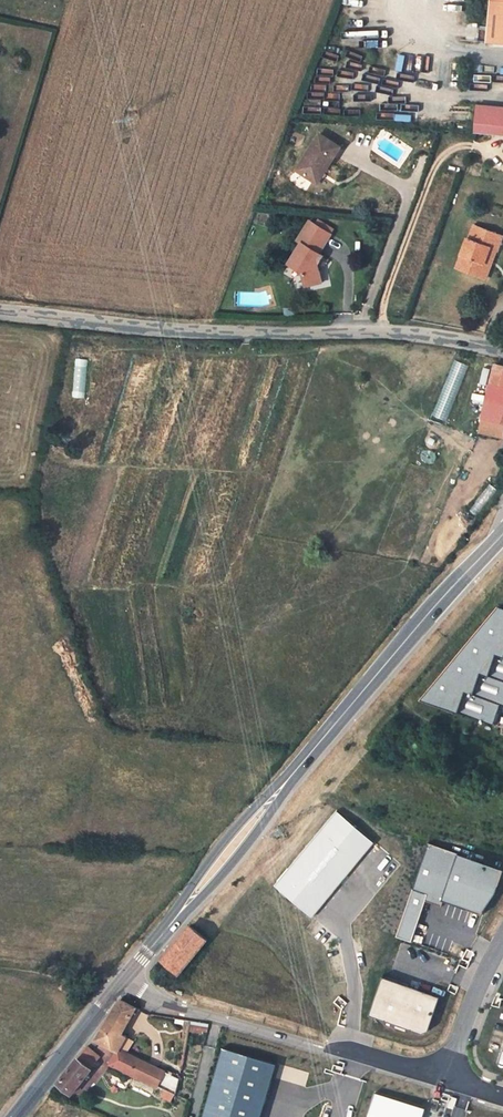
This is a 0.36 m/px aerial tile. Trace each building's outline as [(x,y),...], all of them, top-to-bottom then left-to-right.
[(488,29),(502,30),(502,0),(491,0),(488,29)] [(416,73),(418,57),(386,53),(384,68),(416,73)] [(470,96),(468,124),(498,128),(502,128),(502,100),(470,96)] [(338,126),(314,162),(334,176),(358,139),(338,126)] [(318,238),(305,259),(318,268),(320,281),(337,278),(336,265),(331,262),(339,250),(336,248),(347,230),(326,215),(314,235),(318,238)] [(497,271),(502,258),(502,223),(493,219),(487,233),(485,232),(477,251),(480,253),(476,262),(497,271)] [(497,361),(483,424),(502,428),(502,363),(497,361)] [(498,606),(420,700),(495,725),(501,703),(502,704),(502,607),(498,606)] [(377,843),(341,812),(275,887),(309,913),(377,843)] [(431,843),(398,936),(410,941),(427,902),(440,906),(443,903),(482,913),(496,897),(502,878),(502,868),(431,843)] [(207,940),(190,927),(162,961),(178,975),(207,940)] [(442,997),(383,980),(371,1017),(424,1033),(429,1028),(442,997)] [(127,990),(101,1029),(119,1040),(123,1043),(131,1030),(127,1028),(144,999),(127,990)] [(140,1036),(131,1030),(123,1043),(132,1050),(140,1036)] [(92,1037),(64,1076),(78,1085),(103,1046),(92,1037)] [(123,1043),(119,1040),(109,1058),(124,1066),(133,1050),(132,1050),(123,1043)] [(180,1081),(133,1050),(124,1066),(172,1095),(180,1081)] [(222,1050),(203,1116),(259,1116),(274,1064),(222,1050)] [(423,1110),(374,1095),(367,1116),(421,1116),(423,1110)]
